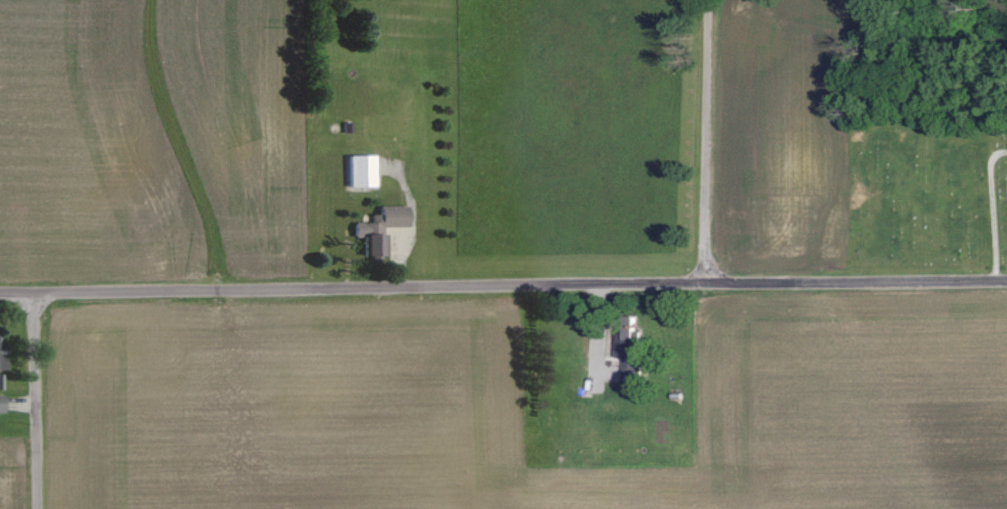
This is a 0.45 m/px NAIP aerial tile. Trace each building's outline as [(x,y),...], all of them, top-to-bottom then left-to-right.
[(377,186),(377,155),(351,156),(352,187),(377,186)] [(369,257),(386,257),(386,227),(411,227),(411,205),(381,206),(381,214),(372,214),(372,222),(355,222),(355,232),(369,232),(369,257)] [(7,334),(0,335),(0,370),(8,369),(7,334)] [(619,335),(618,357),(625,357),(625,384),(645,384),(646,335),(619,335)] [(550,409),(537,408),(537,420),(550,421),(550,409)]
